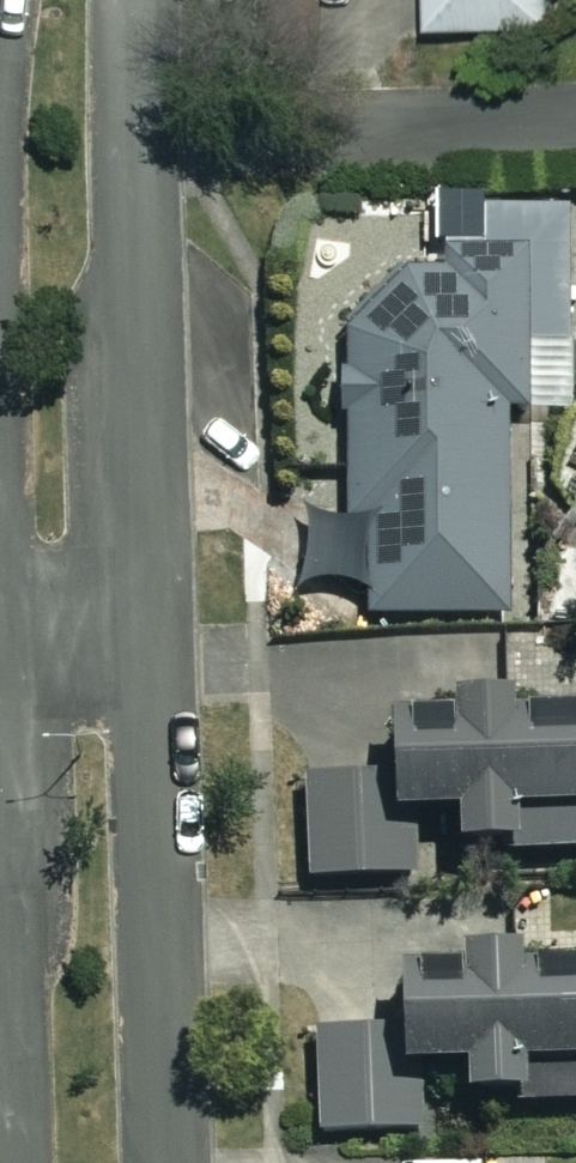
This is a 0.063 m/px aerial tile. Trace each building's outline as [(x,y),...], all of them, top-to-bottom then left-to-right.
[(430,32),(558,26),(556,0),(429,0),(430,32)] [(568,205),(485,206),(485,267),(347,268),(348,520),(368,520),(369,614),(514,613),(512,341),(569,341),(568,205)] [(537,699),(392,701),(394,780),(305,782),(307,879),(416,877),(414,816),(454,816),(455,852),(575,850),(575,698),(575,721),(537,722),(537,699)] [(532,957),(395,960),(397,1036),(318,1038),(320,1135),(431,1132),(430,1071),(464,1070),(464,1100),(575,1097),(575,980),(532,981),(532,957)]
